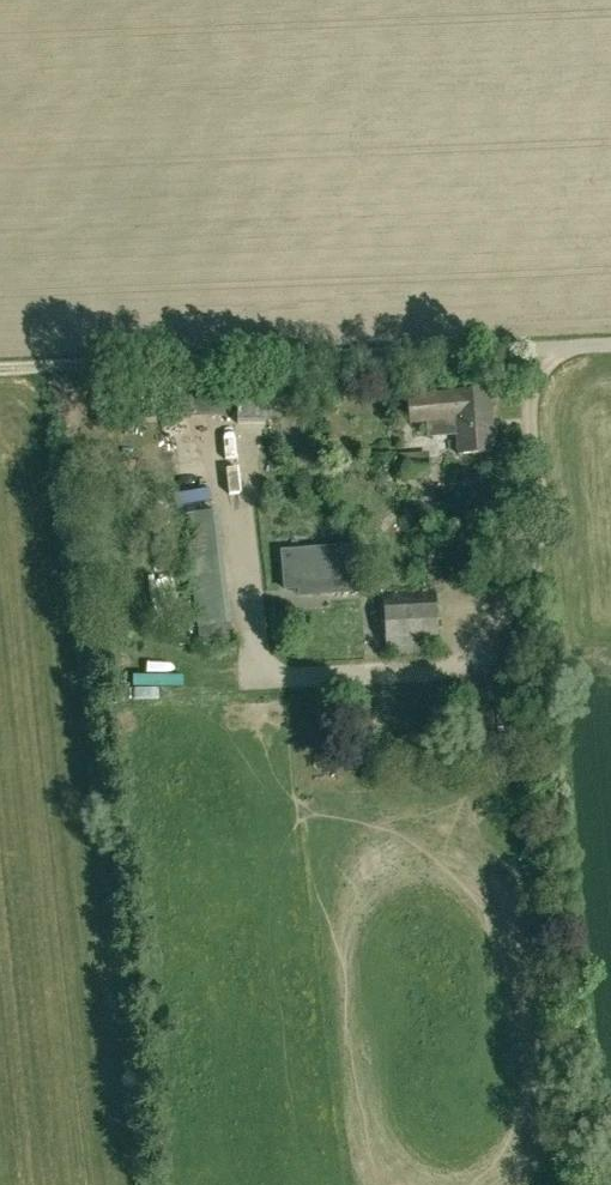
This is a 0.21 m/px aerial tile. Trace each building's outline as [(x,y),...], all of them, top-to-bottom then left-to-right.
[(238,383),(240,415),(240,424),(271,423),(271,409),(269,382),(238,383)] [(190,386),(192,416),(240,415),(238,383),(190,386)] [(161,417),(192,416),(190,386),(159,387),(161,417)] [(144,418),(161,417),(159,387),(142,389),(144,418)] [(407,395),(410,425),(456,422),(459,452),(495,452),(489,390),(454,392),(407,395)] [(216,511),(184,515),(199,629),(230,625),(216,511)] [(283,552),(285,582),(329,579),(330,594),(360,591),(357,547),(283,552)] [(386,655),(440,652),(436,593),(384,595),(386,655)]
